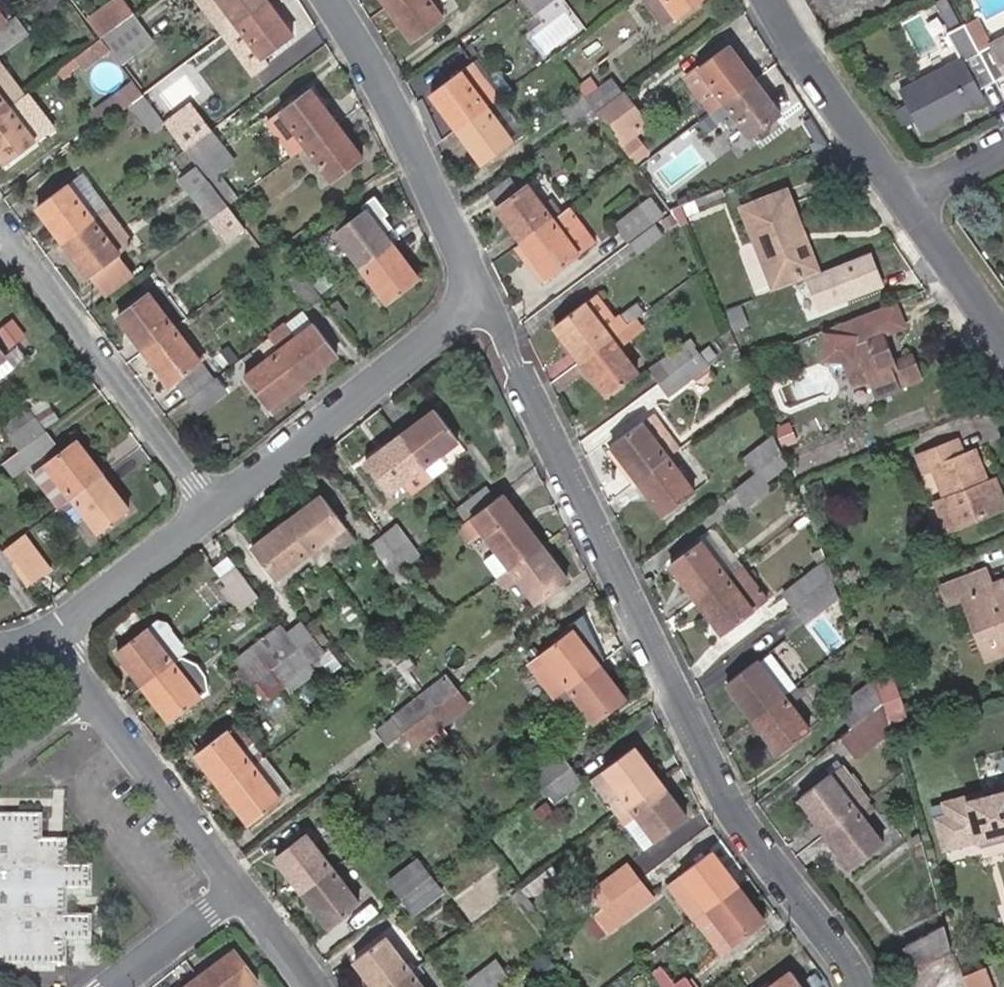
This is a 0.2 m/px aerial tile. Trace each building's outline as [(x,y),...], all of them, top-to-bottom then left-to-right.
[(39,3),(46,13),(63,0),(43,0),(39,3)] [(87,23),(99,39),(129,16),(117,0),(87,23)] [(223,32),(235,23),(218,0),(199,0),(223,32)] [(235,23),(264,2),(263,0),(218,0),(235,23)] [(426,0),(394,0),(385,7),(411,43),(441,21),(426,0)] [(531,14),(550,0),(521,0),(531,14)] [(665,28),(678,19),(664,0),(644,0),(665,28)] [(678,19),(703,0),(664,0),(678,19)] [(264,2),(235,23),(262,59),(290,38),(264,2)] [(957,19),(949,2),(938,8),(946,24),(957,19)] [(0,27),(0,53),(27,33),(14,16),(0,27)] [(99,39),(108,51),(114,59),(144,35),(129,16),(99,39)] [(978,18),(961,26),(973,48),(989,40),(978,18)] [(959,22),(940,31),(954,58),(973,48),(961,26),(959,22)] [(557,28),(544,37),(553,51),(566,41),(557,28)] [(989,80),(1000,76),(1003,84),(1003,32),(989,40),(973,48),(989,80)] [(144,35),(114,59),(119,65),(150,42),(144,35)] [(99,39),(74,57),(83,69),(108,51),(99,39)] [(723,103),(753,80),(727,45),(697,68),(723,103)] [(973,89),(989,80),(973,48),(954,58),(892,90),(913,131),(929,123),(927,117),(958,101),(961,107),(978,98),(973,89)] [(11,106),(27,93),(2,60),(0,61),(0,113),(11,106)] [(430,94),(454,128),(484,106),(496,98),(470,64),(460,72),(430,94)] [(697,68),(684,77),(711,112),(723,103),(697,68)] [(590,79),(577,88),(583,97),(591,108),(594,112),(622,91),(613,79),(597,90),(590,79)] [(779,115),(753,80),(723,103),(748,137),(779,115)] [(103,124),(117,114),(130,104),(141,95),(132,82),(107,100),(94,110),(103,124)] [(279,110),(305,146),(335,124),(308,87),(279,110)] [(622,91),(594,112),(617,144),(645,124),(622,91)] [(141,95),(130,104),(149,129),(161,120),(141,95)] [(496,98),(484,106),(510,143),(523,133),(497,97),(496,98)] [(583,97),(559,114),(567,126),(591,108),(583,97)] [(929,123),(961,107),(958,101),(927,117),(929,123)] [(188,103),(172,115),(181,128),(197,116),(188,103)] [(0,113),(0,155),(6,164),(37,141),(11,106),(0,113)] [(484,106),(454,128),(479,165),(510,143),(484,106)] [(279,110),(265,120),(292,156),(305,146),(279,110)] [(172,115),(162,122),(184,150),(209,131),(197,116),(181,128),(172,115)] [(335,124),(305,146),(331,181),(361,159),(335,124)] [(209,131),(184,150),(195,164),(220,146),(209,131)] [(220,146),(195,164),(200,171),(212,188),(226,205),(237,197),(218,174),(233,163),(220,146)] [(664,161),(641,177),(654,196),(677,179),(664,161)] [(183,184),(209,218),(226,205),(212,188),(200,171),(183,184)] [(677,207),(692,201),(677,179),(654,196),(666,211),(677,207)] [(38,205),(64,241),(94,219),(66,183),(38,205)] [(519,241),(549,219),(524,185),(494,206),(519,241)] [(719,196),(716,191),(692,201),(677,207),(678,209),(680,216),(696,209),(694,205),(719,196)] [(796,239),(801,236),(783,192),(742,209),(773,284),(814,268),(803,243),(798,245),(796,239)] [(652,200),(617,226),(630,243),(656,224),(665,217),(652,200)] [(226,205),(209,218),(226,241),(243,228),(226,205)] [(94,219),(64,241),(90,276),(92,275),(118,256),(120,254),(117,251),(132,241),(108,208),(94,219)] [(564,208),(549,219),(574,255),(590,243),(564,208)] [(359,267),(389,244),(362,210),(332,231),(359,267)] [(574,255),(549,219),(519,241),(545,277),(575,256),(574,255)] [(656,224),(630,243),(640,257),(666,238),(656,224)] [(519,241),(513,246),(539,281),(545,277),(519,241)] [(415,280),(389,244),(359,267),(386,303),(415,280)] [(118,256),(92,275),(107,294),(132,275),(118,256)] [(299,271),(286,280),(306,307),(318,297),(299,271)] [(117,314),(144,348),(173,326),(147,292),(117,314)] [(594,294),(581,303),(552,325),(578,360),(608,338),(624,326),(617,316),(612,320),(594,294)] [(894,301),(864,312),(870,325),(898,314),(894,301)] [(633,304),(617,316),(624,326),(633,319),(640,314),(633,304)] [(864,312),(859,314),(891,390),(896,388),(897,385),(917,377),(911,360),(905,356),(891,362),(881,335),(875,338),(870,325),(864,312)] [(301,314),(269,337),(278,350),(310,327),(301,314)] [(891,390),(859,314),(853,316),(863,341),(835,352),(844,376),(854,382),(863,378),(867,390),(877,395),(891,390)] [(0,325),(0,340),(2,343),(17,330),(8,319),(0,325)] [(608,338),(615,347),(640,329),(633,319),(624,326),(608,338)] [(310,327),(278,350),(300,380),(335,354),(312,325),(310,327)] [(173,326),(144,348),(170,384),(200,362),(173,326)] [(615,347),(608,338),(578,360),(604,395),(635,372),(615,347)] [(655,364),(664,376),(695,353),(687,341),(655,364)] [(300,380),(278,350),(243,376),(265,407),(300,380)] [(664,376),(655,383),(664,395),(705,366),(695,353),(664,376)] [(0,360),(0,376),(13,367),(6,356),(0,360)] [(215,357),(206,365),(215,376),(224,369),(215,357)] [(181,381),(191,394),(215,376),(206,365),(205,363),(181,381)] [(215,376),(191,394),(202,409),(227,390),(215,376)] [(28,408),(3,427),(8,435),(34,417),(28,408)] [(433,410),(398,438),(420,467),(438,454),(455,440),(433,410)] [(650,415),(639,424),(666,459),(677,450),(650,415)] [(8,435),(19,449),(44,430),(34,417),(8,435)] [(637,480),(666,459),(639,424),(611,445),(637,480)] [(44,430),(19,449),(29,463),(54,444),(44,430)] [(777,453),(771,437),(746,457),(755,471),(777,453)] [(420,467),(398,438),(364,464),(387,493),(420,467)] [(71,498),(102,475),(74,439),(45,462),(71,498)] [(1000,509),(989,481),(976,450),(964,455),(958,440),(920,456),(926,472),(935,468),(958,526),(1000,509)] [(611,445),(605,449),(631,485),(637,480),(611,445)] [(19,449),(3,461),(13,475),(29,463),(19,449)] [(777,453),(755,471),(738,484),(752,503),(772,487),(766,478),(783,465),(777,453)] [(438,454),(420,467),(430,479),(447,466),(438,454)] [(785,459),(792,478),(806,472),(798,454),(785,459)] [(693,495),(666,459),(637,480),(664,516),(693,495)] [(34,470),(60,506),(71,498),(45,462),(34,470)] [(128,511),(102,475),(71,498),(97,532),(128,511)] [(989,481),(1000,509),(1003,507),(1003,495),(997,478),(989,481)] [(482,486),(455,507),(464,519),(491,498),(482,486)] [(483,534),(510,570),(540,546),(514,511),(500,492),(491,498),(469,515),(483,534)] [(946,496),(932,502),(944,532),(958,526),(946,496)] [(321,497),(286,523),(310,553),(346,526),(321,497)] [(464,519),(456,525),(470,544),(483,534),(469,515),(464,519)] [(310,553),(286,523),(252,549),(275,579),(310,553)] [(396,525),(379,538),(401,567),(417,554),(396,525)] [(346,526),(310,553),(319,565),(355,538),(346,526)] [(713,533),(699,543),(724,576),(738,566),(713,533)] [(401,567),(379,538),(368,547),(389,576),(402,567),(401,567)] [(694,599),(724,576),(699,543),(669,565),(694,599)] [(36,585),(60,569),(44,546),(21,562),(36,585)] [(540,546),(510,570),(534,603),(565,581),(540,546)] [(822,561),(781,592),(792,607),(828,580),(829,579),(822,561)] [(258,595),(235,565),(221,576),(243,606),(258,595)] [(738,566),(724,576),(750,613),(764,601),(738,566)] [(963,579),(989,660),(1003,655),(1003,585),(1003,584),(992,587),(986,571),(963,579)] [(750,613),(724,576),(694,599),(721,636),(750,613)] [(989,660),(963,579),(943,586),(948,603),(964,597),(985,661),(989,660)] [(828,580),(792,607),(803,621),(836,597),(828,580)] [(251,682),(272,666),(296,647),(280,625),(234,660),(241,668),(251,682)] [(115,651),(141,685),(171,662),(145,627),(115,651)] [(542,652),(568,687),(598,664),(571,630),(542,652)] [(296,647),(272,666),(283,680),(307,662),(296,647)] [(751,719),(794,686),(768,652),(725,685),(751,719)] [(180,655),(171,662),(198,698),(207,690),(204,674),(195,661),(180,655)] [(407,658),(396,666),(403,675),(414,666),(407,658)] [(171,662),(141,685),(168,719),(198,698),(171,662)] [(307,662),(283,680),(289,689),(313,670),(307,662)] [(598,664),(568,687),(594,722),(625,700),(598,664)] [(272,666),(251,682),(263,696),(283,680),(272,666)] [(396,666),(385,675),(402,697),(413,689),(403,675),(396,666)] [(241,668),(236,672),(247,686),(251,682),(241,668)] [(887,674),(870,680),(878,706),(883,722),(900,716),(887,674)] [(418,695),(376,728),(387,744),(404,732),(430,711),(456,692),(444,676),(418,695)] [(870,680),(833,709),(849,729),(878,706),(870,680)] [(801,694),(794,686),(751,719),(778,754),(808,731),(788,704),(801,694)] [(568,687),(554,698),(567,714),(580,704),(568,687)] [(430,711),(404,732),(415,745),(441,725),(467,706),(456,692),(430,711)] [(849,729),(837,738),(852,757),(886,730),(883,722),(878,706),(849,729)] [(235,722),(223,729),(250,765),(262,757),(235,722)] [(193,753),(220,788),(250,765),(223,729),(193,753)] [(606,774),(629,806),(660,783),(634,747),(604,771),(606,774)] [(560,750),(529,773),(541,790),(545,795),(548,792),(555,801),(582,781),(572,767),(560,750)] [(262,757),(250,765),(277,799),(286,790),(262,757)] [(250,765),(220,788),(247,822),(277,799),(250,765)] [(839,766),(828,775),(854,809),(865,800),(839,766)] [(606,774),(595,782),(619,814),(629,806),(606,774)] [(824,832),(854,809),(828,775),(798,797),(824,832)] [(660,783),(629,806),(655,841),(686,818),(660,783)] [(933,817),(942,849),(979,838),(981,846),(1003,839),(1003,785),(942,803),(945,814),(933,817)] [(629,806),(619,814),(644,849),(655,841),(629,806)] [(881,846),(854,809),(824,832),(851,869),(881,846)] [(91,863),(66,863),(66,840),(40,840),(40,813),(0,813),(0,967),(65,968),(65,942),(90,942),(91,915),(65,915),(65,890),(91,890),(91,863)] [(274,855),(301,890),(331,868),(303,833),(274,855)] [(706,909),(736,887),(710,852),(680,874),(668,885),(694,919),(706,909)] [(416,860),(387,882),(398,896),(426,875),(416,860)] [(626,863),(589,891),(602,908),(639,880),(626,863)] [(550,866),(521,886),(530,898),(558,877),(550,866)] [(331,868),(301,890),(328,924),(357,902),(331,868)] [(426,875),(398,896),(411,914),(440,892),(426,875)] [(602,908),(594,914),(607,931),(652,897),(639,880),(602,908)] [(762,922),(736,887),(706,909),(694,919),(720,953),(732,944),(762,922)] [(947,944),(941,923),(898,934),(904,956),(947,944)] [(376,986),(388,986),(409,971),(383,935),(353,958),(376,986)] [(199,981),(204,986),(253,986),(256,984),(233,955),(199,981)] [(462,985),(463,986),(497,986),(507,980),(493,962),(462,985)] [(654,975),(664,986),(691,986),(684,978),(675,985),(662,969),(654,975)] [(958,975),(963,986),(987,986),(980,969),(958,975)] [(388,986),(422,986),(409,971),(388,986)] [(789,971),(767,986),(801,986),(789,971)]
